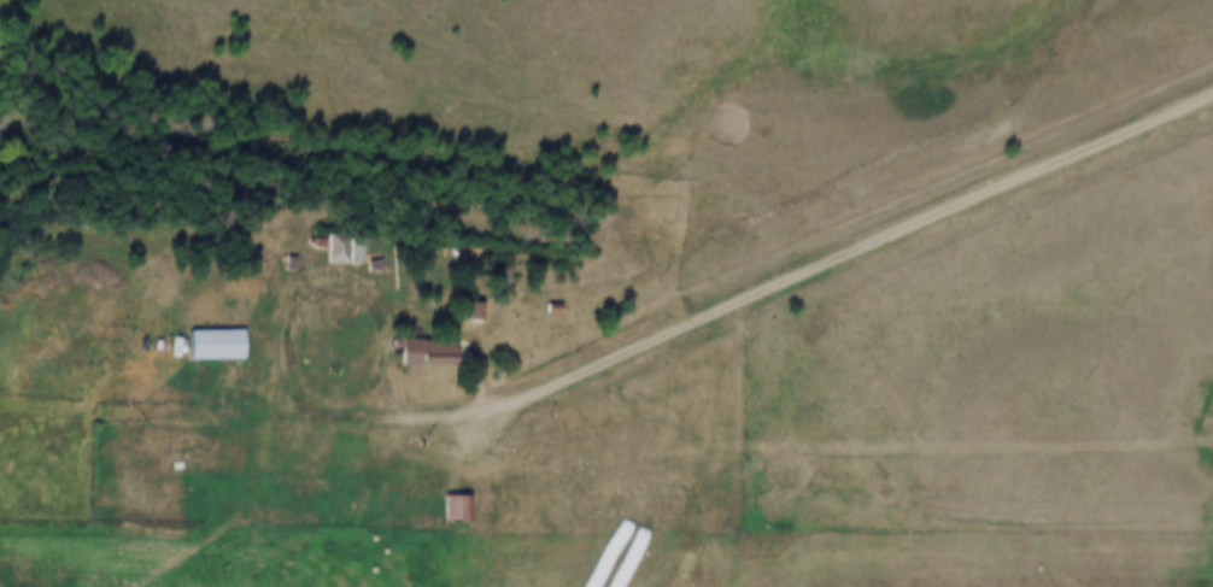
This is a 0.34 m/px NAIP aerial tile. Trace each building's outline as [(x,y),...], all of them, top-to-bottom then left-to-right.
[(315,234),(333,234),(333,263),(315,264),(315,234)] [(333,234),(333,263),(350,263),(350,234),(333,234)] [(303,239),(312,239),(312,248),(303,250),(303,239)] [(274,258),(286,258),(285,271),(274,271),(274,258)] [(452,304),(469,304),(469,322),(452,322),(452,304)] [(535,304),(549,304),(549,313),(535,313),(535,304)] [(177,333),(229,331),(229,360),(177,360),(177,333)] [(388,341),(440,341),(440,366),(388,366),(388,341)] [(367,342),(376,342),(376,362),(367,362),(367,342)] [(232,433),(247,433),(247,445),(232,445),(232,433)] [(434,498),(455,498),(455,524),(434,524),(434,498)]
